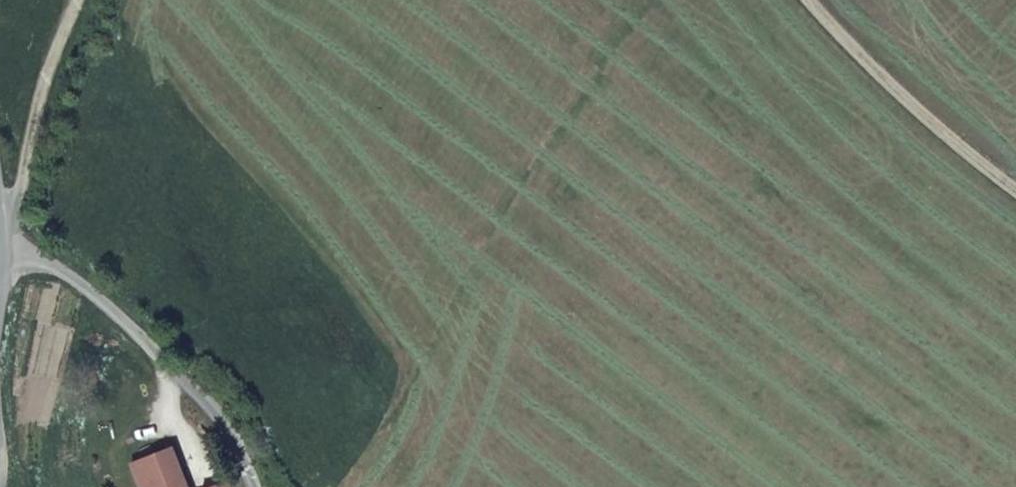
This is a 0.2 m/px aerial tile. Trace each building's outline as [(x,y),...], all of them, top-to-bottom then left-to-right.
[(175,455),(135,471),(141,486),(187,486),(175,455)]
